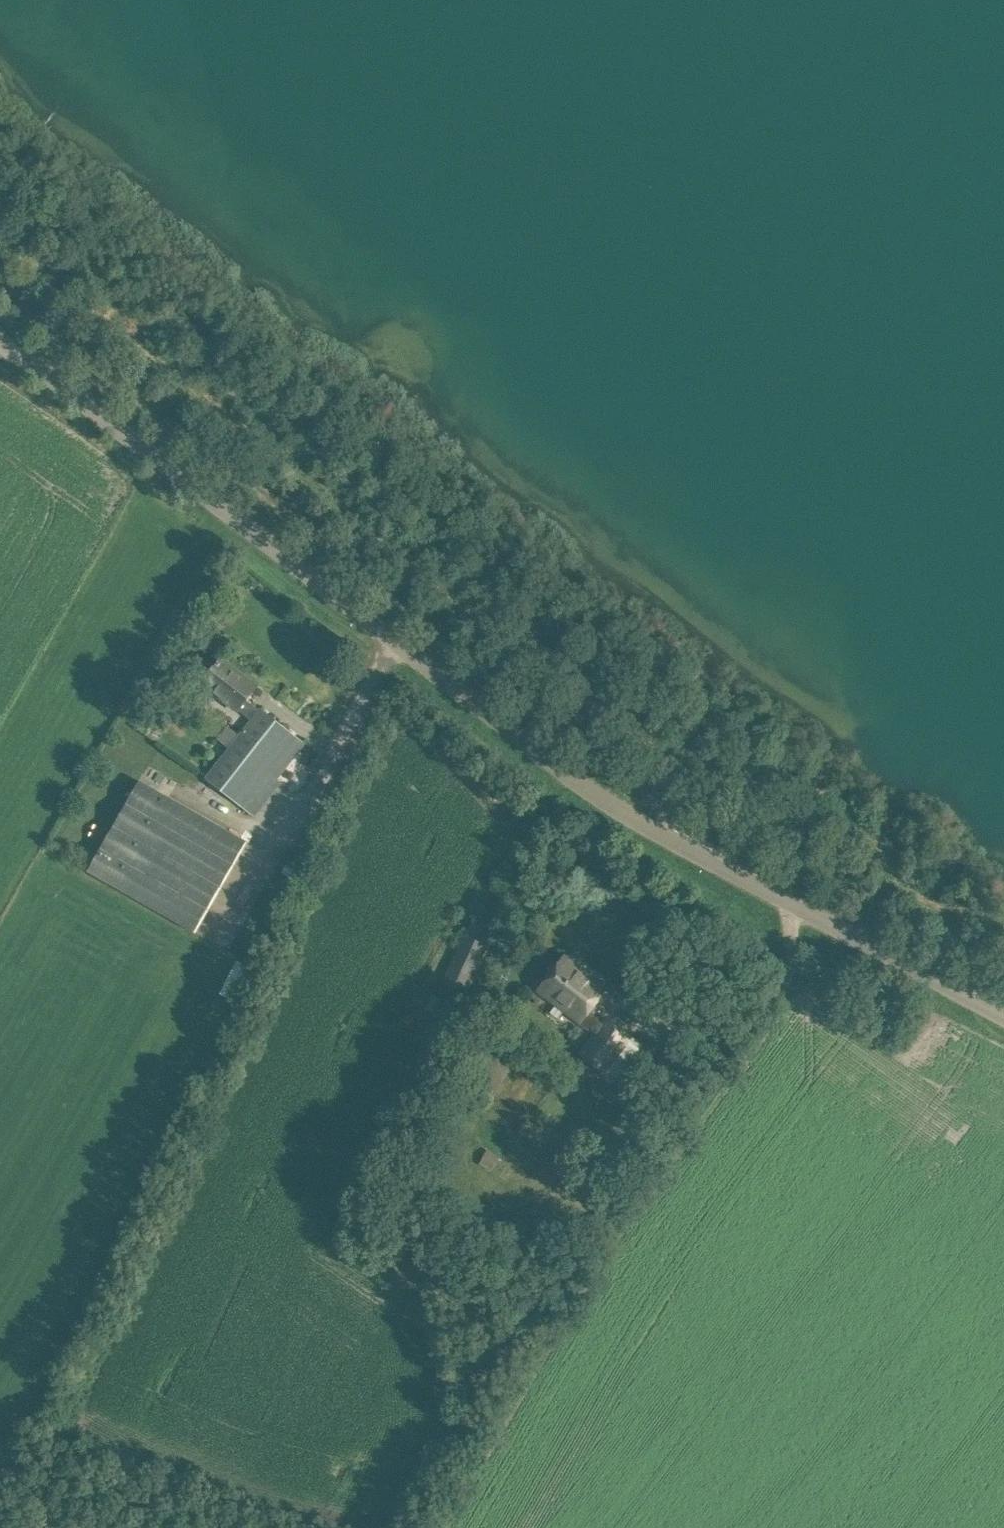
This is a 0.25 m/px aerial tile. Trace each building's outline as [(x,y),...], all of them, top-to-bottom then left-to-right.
[(241,709),(251,717),(254,719),(231,750),(207,781),(249,814),(305,743),(261,709),(260,710),(258,708),(247,700),(258,686),(222,659),(203,683),(239,710),(241,709)] [(87,872),(173,920),(167,930),(188,942),(246,840),(140,780),(87,872)] [(442,981),(468,993),(489,945),(463,934),(442,981)] [(552,974),(542,988),(583,1019),(581,1022),(581,1023),(598,1036),(584,1055),(606,1072),(617,1080),(630,1062),(643,1046),(632,1037),(610,1020),(607,1025),(589,1011),(604,992),(578,971),(579,970),(565,959),(552,974)]
